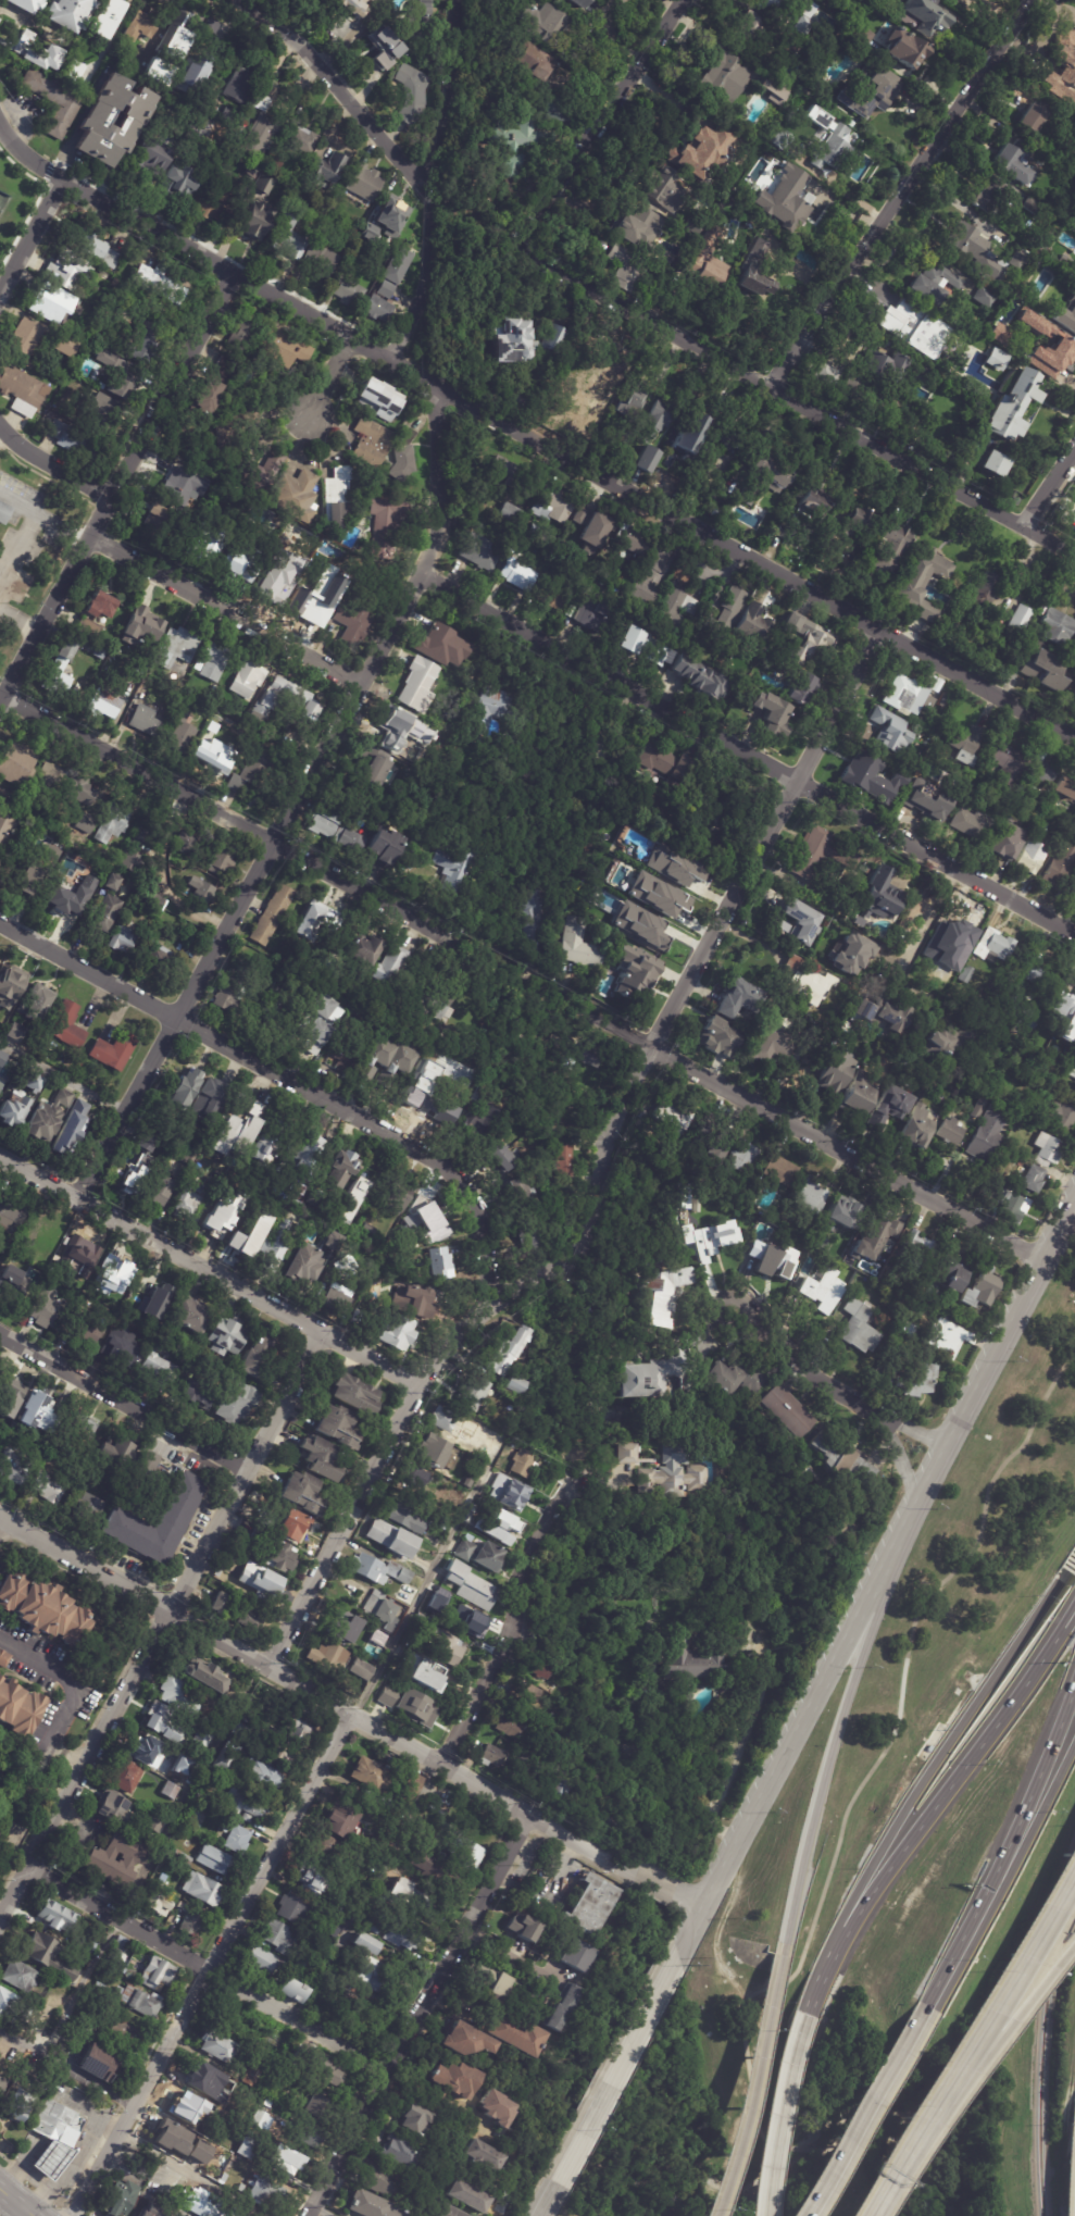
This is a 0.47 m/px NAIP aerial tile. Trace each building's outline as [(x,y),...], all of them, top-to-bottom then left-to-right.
[(28,14),(3,0),(44,0),(35,17),(28,14)] [(50,5),(53,0),(89,0),(88,2),(92,4),(77,32),(73,30),(71,36),(42,21),(45,15),(41,13),(47,3),(50,5)] [(100,3),(102,0),(129,0),(120,18),(107,11),(105,13),(112,16),(100,37),(99,39),(86,32),(91,21),(90,20),(100,2),(100,3)] [(349,15),(332,0),(369,0),(361,9),(364,12),(358,21),(350,14),(349,15)] [(418,5),(418,0),(434,0),(434,3),(430,3),(430,42),(410,42),(410,5),(418,5)] [(580,11),(564,0),(588,0),(580,11)] [(774,12),(756,0),(782,0),(774,12)] [(801,9),(788,0),(807,0),(801,9)] [(893,18),(907,0),(923,0),(950,20),(940,34),(933,29),(925,40),(893,18)] [(572,22),(551,51),(512,24),(526,4),(538,12),(545,3),(572,22)] [(203,16),(197,27),(184,20),(177,29),(191,37),(177,63),(168,59),(164,66),(173,71),(162,88),(140,76),(151,58),(155,60),(185,5),(203,16)] [(149,14),(160,20),(149,39),(138,33),(132,42),(122,37),(137,9),(149,15),(149,14)] [(768,24),(765,28),(773,34),(765,45),(758,39),(748,54),(727,40),(733,30),(735,32),(743,18),(741,17),(747,10),(768,24)] [(814,23),(804,37),(792,29),(791,30),(776,21),(779,16),(795,26),(802,14),(814,23)] [(219,22),(209,18),(203,29),(214,34),(219,22)] [(222,41),(230,31),(222,24),(214,34),(222,41)] [(384,72),(373,59),(380,51),(368,37),(382,26),(402,50),(392,60),(395,62),(384,72)] [(864,52),(850,42),(860,26),(875,36),(864,52)] [(1070,26),(1074,30),(1074,106),(1070,102),(1068,105),(1065,103),(1065,102),(1046,88),(1049,85),(1041,79),(1049,70),(1058,75),(1063,66),(1060,64),(1062,62),(1050,54),(1058,43),(1055,41),(1057,40),(1054,39),(1060,30),(1062,32),(1063,29),(1066,32),(1070,26)] [(922,60),(920,58),(910,72),(884,52),(889,45),(883,41),(892,27),(903,35),(904,34),(907,36),(909,38),(910,37),(928,50),(922,60)] [(21,57),(0,45),(0,39),(14,47),(24,29),(35,36),(33,40),(35,41),(28,52),(35,55),(38,50),(42,52),(46,45),(61,53),(57,61),(59,62),(52,73),(43,69),(41,72),(18,60),(21,57)] [(801,41),(792,54),(782,47),(790,34),(801,41)] [(548,65),(551,67),(541,85),(511,66),(520,51),(517,50),(524,41),(552,59),(548,65)] [(200,83),(183,73),(198,47),(215,57),(200,83)] [(93,48),(105,55),(92,79),(79,72),(92,48),(93,48)] [(751,72),(726,110),(695,88),(704,74),(705,75),(712,65),(711,64),(720,50),(751,72)] [(902,84),(883,113),(874,107),(864,121),(835,100),(842,89),(854,99),(866,82),(858,75),(867,60),(902,84)] [(408,125),(396,115),(405,103),(405,86),(395,80),(403,63),(432,78),(426,89),(424,110),(411,128),(408,125)] [(241,105),(221,95),(236,66),(257,77),(241,105)] [(53,104),(17,85),(26,67),(82,98),(58,142),(40,133),(54,105),(53,104)] [(108,169),(72,150),(80,133),(75,129),(82,117),(83,119),(92,101),(91,100),(101,80),(102,82),(108,72),(124,83),(118,92),(127,97),(133,87),(152,98),(148,107),(149,107),(139,125),(138,125),(128,144),(129,145),(124,154),(116,152),(108,169)] [(765,99),(768,95),(758,87),(767,73),(790,89),(778,108),(765,99)] [(193,101),(182,96),(186,85),(198,91),(193,101)] [(257,94),(270,100),(263,113),(248,105),(254,92),(257,94)] [(534,122),(534,133),(555,133),(555,148),(517,148),(517,154),(523,154),(523,171),(497,171),(497,154),(508,154),(508,146),(490,146),(490,117),(520,117),(520,100),(555,100),(555,114),(568,114),(568,122),(534,122)] [(1047,114),(1041,121),(1042,122),(1033,136),(1017,124),(1032,103),(1047,114)] [(237,113),(230,126),(217,120),(225,107),(237,113)] [(823,164),(817,171),(809,164),(814,158),(810,154),(816,146),(820,148),(832,133),(825,128),(823,130),(803,117),(811,107),(830,120),(829,122),(835,126),(837,123),(849,132),(846,137),(842,135),(839,139),(852,149),(836,173),(823,164)] [(237,155),(260,112),(282,124),(260,166),(237,155)] [(729,140),(730,142),(732,146),(732,151),(730,155),(728,158),(724,162),(708,171),(705,170),(698,180),(665,157),(666,154),(665,153),(664,150),(666,147),(671,146),(676,149),(682,142),(689,148),(693,141),(688,137),(696,126),(697,127),(699,124),(709,132),(716,120),(722,124),(724,122),(729,126),(728,128),(735,133),(729,140)] [(308,132),(309,133),(310,132),(320,137),(309,155),(288,145),(297,129),(298,129),(299,127),(308,132)] [(792,138),(783,153),(766,142),(776,127),(792,138)] [(173,151),(159,177),(141,167),(139,173),(126,165),(143,135),(173,151)] [(1035,150),(1023,167),(1036,177),(1027,190),(990,165),(1004,145),(1011,149),(1018,139),(1035,150)] [(342,155),(348,158),(333,184),(321,177),(314,189),(301,182),(315,157),(327,163),(334,150),(342,155)] [(179,164),(199,176),(186,198),(185,197),(182,202),(172,196),(174,191),(172,190),(165,202),(154,196),(175,162),(179,164)] [(361,163),(366,165),(364,170),(368,173),(371,170),(379,174),(377,177),(383,180),(371,203),(345,190),(359,162),(361,163)] [(809,177),(795,199),(812,210),(799,229),(795,227),(790,235),(779,228),(782,224),(768,216),(768,217),(759,211),(760,209),(752,204),(760,191),(768,197),(778,182),(776,180),(780,174),(783,176),(785,173),(780,170),(785,163),(809,177)] [(678,175),(674,180),(686,188),(684,194),(686,195),(671,217),(641,197),(643,194),(642,192),(649,183),(645,179),(652,167),(658,171),(662,164),(678,175)] [(267,197),(252,189),(260,175),(275,183),(267,197)] [(222,225),(190,208),(207,177),(238,195),(222,225)] [(996,209),(992,206),(987,215),(966,202),(973,192),(976,195),(977,192),(980,194),(984,187),(982,186),(986,178),(991,182),(992,180),(1008,189),(996,209)] [(1023,208),(1028,197),(1041,206),(1035,215),(1023,208)] [(391,201),(396,203),(398,200),(405,204),(404,208),(411,212),(401,229),(380,217),(380,220),(374,215),(380,204),(385,208),(389,200),(391,201)] [(665,228),(661,225),(658,229),(662,233),(657,241),(660,244),(652,254),(638,245),(637,246),(615,233),(616,231),(612,228),(620,215),(625,219),(627,213),(632,216),(640,201),(670,220),(665,228)] [(270,211),(274,213),(259,242),(238,232),(252,202),(270,211)] [(292,220),(293,220),(289,231),(303,238),(305,234),(311,237),(299,262),(265,246),(282,213),(292,220)] [(375,219),(382,223),(373,237),(361,231),(370,216),(375,219)] [(682,227),(687,217),(701,227),(696,237),(682,227)] [(963,225),(964,224),(979,235),(977,237),(989,245),(985,251),(1007,266),(1003,271),(1005,272),(996,286),(986,279),(985,282),(979,278),(980,275),(972,270),(977,262),(964,253),(962,256),(943,242),(958,221),(963,225)] [(92,235),(91,238),(101,244),(102,242),(107,245),(105,246),(108,248),(100,262),(66,242),(68,239),(66,238),(74,224),(93,235),(92,235)] [(710,258),(728,269),(714,292),(680,272),(695,248),(696,248),(709,226),(718,232),(717,234),(722,237),(710,258)] [(321,248),(340,259),(328,282),(299,265),(311,242),(312,244),(316,236),(325,240),(321,248)] [(770,247),(754,275),(774,285),(768,297),(760,292),(757,299),(735,287),(742,272),(739,271),(754,239),(770,247)] [(613,244),(649,264),(630,297),(611,285),(615,278),(612,277),(618,266),(604,258),(613,244)] [(402,277),(397,286),(382,277),(399,246),(415,254),(402,277)] [(86,263),(87,264),(85,267),(91,271),(84,286),(77,282),(72,294),(52,284),(58,273),(57,272),(59,270),(50,265),(57,253),(58,254),(62,248),(77,256),(76,259),(86,263)] [(110,250),(121,257),(113,271),(101,264),(109,249),(110,250)] [(1027,256),(1017,271),(1008,264),(1017,250),(1027,256)] [(1068,265),(1066,270),(1057,264),(1060,259),(1068,265)] [(146,267),(153,272),(158,265),(166,270),(163,275),(188,289),(179,306),(152,290),(152,292),(129,279),(138,263),(146,267)] [(938,266),(964,282),(952,300),(945,295),(935,310),(905,291),(915,275),(920,278),(928,264),(936,270),(938,266)] [(340,300),(328,292),(337,276),(363,291),(355,304),(350,301),(346,308),(338,303),(340,300)] [(396,288),(389,299),(377,292),(384,281),(397,287),(396,288)] [(80,302),(77,307),(74,304),(67,316),(63,314),(57,326),(26,310),(41,282),(80,302)] [(980,287),(1000,300),(990,312),(972,299),(980,287)] [(392,308),(383,324),(373,320),(367,318),(368,315),(362,312),(371,296),(392,308)] [(114,301),(109,313),(99,309),(104,297),(114,301)] [(950,332),(930,363),(875,326),(884,314),(883,313),(886,308),(892,312),(901,299),(950,332)] [(566,332),(554,353),(537,346),(537,350),(526,350),(526,353),(523,357),(517,357),(515,356),(515,360),(490,359),(491,332),(500,333),(500,328),(498,328),(499,321),(500,321),(500,313),(518,314),(518,311),(529,312),(528,322),(527,322),(527,339),(539,340),(550,322),(566,332)] [(1070,320),(1074,311),(1074,340),(1052,325),(1061,313),(1070,320)] [(240,353),(224,345),(239,313),(255,321),(240,353)] [(271,316),(276,320),(274,324),(264,320),(266,314),(271,316)] [(164,331),(146,366),(121,353),(139,318),(164,331)] [(42,331),(27,359),(15,352),(13,357),(3,351),(21,319),(42,331)] [(272,326),(313,349),(305,362),(296,356),(288,369),(257,351),(271,326),(272,326)] [(1074,343),(1060,364),(1053,360),(1049,365),(1041,360),(1050,347),(1045,343),(1048,337),(1045,335),(1050,326),(1074,343)] [(59,335),(76,346),(67,361),(49,350),(59,335)] [(137,371),(142,374),(124,406),(95,388),(98,383),(104,387),(109,379),(115,383),(118,375),(93,361),(96,357),(92,354),(97,348),(137,371)] [(1001,373),(984,364),(992,348),(1010,358),(1001,373)] [(211,370),(221,351),(236,359),(223,383),(217,379),(221,375),(211,370)] [(909,362),(896,388),(879,379),(878,383),(857,372),(861,364),(864,366),(871,353),(888,362),(892,353),(909,362)] [(12,402),(0,396),(0,358),(11,363),(9,368),(38,383),(49,389),(37,413),(34,411),(29,421),(9,409),(12,402)] [(812,378),(821,362),(841,374),(833,389),(812,378)] [(1036,408),(1026,402),(1015,423),(1025,427),(1017,440),(1012,438),(1008,445),(1005,444),(1004,445),(982,433),(984,429),(983,429),(986,423),(985,423),(998,397),(1003,400),(1020,369),(1039,378),(1033,393),(1041,397),(1036,408)] [(886,418),(888,412),(880,409),(878,413),(865,407),(867,401),(858,397),(855,401),(840,394),(850,374),(912,407),(902,426),(886,418)] [(392,390),(402,396),(388,422),(364,409),(358,401),(360,397),(355,395),(365,375),(377,382),(378,381),(390,387),(389,388),(392,390)] [(187,411),(192,401),(190,400),(195,391),(197,393),(203,381),(205,382),(208,377),(221,385),(214,396),(216,397),(207,414),(208,415),(204,421),(187,411)] [(641,389),(647,393),(642,400),(645,401),(639,411),(625,403),(624,406),(617,401),(630,377),(638,382),(637,385),(642,387),(641,389)] [(124,407),(114,426),(111,424),(103,438),(86,429),(95,414),(91,412),(86,423),(72,416),(83,395),(93,400),(97,393),(124,407)] [(673,400),(672,402),(677,404),(665,427),(661,425),(654,438),(639,431),(658,397),(661,398),(663,395),(673,400)] [(720,411),(701,448),(676,435),(688,411),(702,418),(709,406),(720,411)] [(251,421),(251,425),(235,426),(237,448),(216,450),(213,418),(226,416),(225,411),(250,409),(251,421)] [(376,468),(351,453),(362,435),(352,429),(361,415),(393,434),(376,468)] [(107,449),(96,469),(54,445),(57,440),(46,435),(54,420),(107,449)] [(738,435),(729,452),(707,441),(715,424),(738,435)] [(409,428),(415,433),(410,440),(414,470),(411,471),(402,483),(387,473),(395,462),(393,448),(408,427),(409,428)] [(633,435),(625,446),(616,440),(624,429),(633,435)] [(212,432),(213,440),(204,441),(203,433),(212,432)] [(647,474),(630,465),(643,444),(660,452),(647,474)] [(717,451),(711,464),(698,458),(705,444),(717,451)] [(796,468),(786,485),(784,484),(778,494),(745,474),(761,448),(796,468)] [(229,477),(241,457),(261,469),(272,449),(285,457),(254,509),(242,501),(250,489),(229,477)] [(1010,464),(1000,482),(979,470),(989,452),(1010,464)] [(536,476),(525,497),(501,484),(504,480),(487,470),(496,453),(536,476)] [(391,463),(387,470),(382,465),(386,459),(391,463)] [(168,474),(171,471),(172,472),(173,470),(175,471),(179,464),(209,481),(200,496),(198,494),(195,499),(189,497),(183,508),(158,494),(165,480),(167,480),(168,478),(166,478),(168,474)] [(360,471),(363,464),(372,469),(367,476),(360,471)] [(347,480),(343,480),(343,501),(348,501),(348,515),(342,515),(342,527),(327,527),(327,519),(324,519),(324,478),(333,478),(333,465),(350,465),(351,480),(347,480)] [(317,476),(310,491),(315,495),(308,508),(313,511),(307,523),(265,501),(282,471),(295,478),(301,468),(317,476)] [(577,500),(563,525),(550,518),(548,522),(529,512),(533,505),(532,503),(539,490),(540,490),(546,482),(577,500)] [(750,507),(738,500),(747,482),(760,488),(750,507)] [(823,489),(822,493),(832,498),(821,519),(797,506),(809,485),(815,488),(816,486),(823,489)] [(408,503),(407,518),(401,516),(400,524),(395,524),(391,558),(372,556),(376,514),(371,514),(373,498),(409,502),(408,503)] [(515,525),(497,515),(504,500),(523,510),(515,525)] [(155,545),(137,535),(148,513),(146,511),(150,501),(172,513),(155,545)] [(595,509),(595,510),(613,520),(590,561),(578,555),(585,544),(576,539),(583,526),(579,524),(577,527),(572,525),(574,521),(571,520),(580,501),(595,509)] [(1,525),(0,525),(0,503),(11,509),(4,520),(1,525)] [(841,533),(852,510),(851,510),(855,503),(874,513),(867,526),(868,526),(864,535),(854,530),(850,538),(841,533)] [(712,508),(722,514),(718,521),(709,514),(712,508)] [(630,524),(629,525),(640,532),(639,534),(673,552),(661,574),(657,572),(642,599),(628,592),(640,568),(614,553),(618,546),(616,545),(620,538),(615,535),(623,521),(630,524)] [(804,531),(810,521),(817,524),(812,534),(804,531)] [(788,541),(774,534),(780,523),(795,531),(788,541)] [(901,528),(903,524),(910,528),(908,532),(914,535),(900,562),(898,560),(890,574),(882,570),(879,573),(874,571),(876,568),(872,565),(879,551),(875,549),(887,526),(890,528),(892,523),(901,528)] [(527,533),(533,524),(557,537),(551,546),(527,533)] [(197,527),(209,534),(207,537),(221,545),(211,562),(199,556),(198,558),(184,550),(196,527),(197,527)] [(457,555),(470,531),(502,549),(489,573),(457,555)] [(835,556),(818,548),(825,535),(840,543),(835,556)] [(263,555),(275,561),(261,588),(228,571),(237,553),(241,556),(247,545),(263,553),(263,555)] [(942,555),(940,559),(954,567),(947,581),(932,573),(918,598),(939,609),(938,610),(945,613),(937,627),(926,622),(922,631),(909,624),(913,615),(911,615),(914,609),(902,602),(903,599),(892,594),(901,578),(903,580),(915,556),(918,558),(925,545),(942,555)] [(526,593),(502,580),(503,578),(496,574),(505,557),(537,574),(526,593)] [(872,574),(867,582),(857,576),(861,568),(872,574)] [(1003,581),(986,610),(967,599),(985,570),(1003,581)] [(535,598),(543,581),(571,596),(561,613),(535,598)] [(297,607),(283,597),(290,584),(325,607),(316,619),(297,607)] [(748,595),(713,655),(691,642),(705,617),(715,622),(724,608),(720,606),(732,585),(748,595)] [(699,602),(690,615),(678,609),(676,613),(683,617),(672,636),(649,623),(670,586),(699,602)] [(104,596),(115,602),(110,611),(111,612),(108,620),(96,614),(93,619),(83,613),(96,592),(104,596)] [(618,605),(601,636),(572,620),(585,595),(597,601),(600,595),(618,605)] [(763,607),(758,617),(762,619),(762,618),(772,623),(759,646),(733,631),(750,600),(763,607)] [(367,622),(364,627),(366,628),(359,642),(358,640),(354,647),(338,639),(345,626),(329,619),(338,603),(349,609),(352,603),(366,610),(363,617),(368,619),(367,622)] [(1018,605),(1034,612),(1021,636),(1005,627),(1018,605)] [(141,609),(159,618),(157,622),(164,625),(149,655),(117,638),(124,625),(129,627),(139,608),(141,609)] [(1048,609),(1074,624),(1074,629),(1064,650),(1040,638),(1046,628),(1039,625),(1048,609)] [(837,637),(832,648),(825,645),(814,664),(804,659),(801,664),(786,657),(792,645),(797,647),(802,637),(780,625),(789,611),(837,637)] [(102,628),(96,640),(75,630),(83,617),(102,628)] [(441,649),(448,652),(440,667),(409,651),(416,636),(420,637),(427,623),(449,634),(441,649)] [(630,651),(629,655),(613,646),(624,624),(671,649),(661,668),(630,651)] [(182,628),(200,638),(187,663),(174,658),(167,671),(150,661),(167,627),(174,631),(176,626),(182,628)] [(66,662),(60,673),(72,680),(61,699),(38,686),(54,657),(51,655),(60,637),(75,646),(66,662)] [(1058,694),(1037,683),(1042,672),(1039,670),(1034,680),(1020,672),(1026,658),(1030,660),(1035,651),(1027,647),(1032,638),(1045,645),(1042,650),(1064,662),(1061,670),(1068,674),(1058,694)] [(448,646),(451,639),(457,643),(452,649),(448,646)] [(211,642),(230,651),(215,684),(197,675),(203,661),(199,659),(208,640),(211,642)] [(95,646),(104,651),(101,660),(90,655),(95,646)] [(686,685),(688,682),(676,675),(677,673),(670,669),(678,653),(732,683),(723,698),(713,694),(711,699),(686,685)] [(434,675),(435,675),(433,679),(432,679),(425,692),(433,696),(422,715),(396,700),(404,684),(402,683),(409,671),(405,669),(413,655),(437,669),(434,675)] [(261,669),(267,672),(252,700),(248,697),(247,700),(227,689),(245,659),(261,669)] [(202,663),(198,671),(191,669),(196,660),(202,663)] [(807,692),(810,693),(802,708),(783,697),(789,685),(791,686),(799,672),(813,680),(807,692)] [(943,682),(937,695),(934,693),(933,695),(928,693),(926,695),(936,700),(928,712),(921,708),(926,699),(925,698),(923,701),(921,700),(916,708),(910,705),(909,707),(912,709),(908,719),(895,711),(896,710),(882,701),(897,673),(910,681),(912,679),(922,684),(927,673),(943,682)] [(292,685),(310,695),(309,698),(321,705),(310,723),(276,705),(263,730),(246,720),(251,710),(257,701),(259,702),(265,692),(266,692),(275,675),(292,685)] [(116,711),(111,720),(86,707),(96,687),(102,690),(103,688),(112,694),(111,696),(121,700),(116,711)] [(524,725),(491,718),(487,736),(468,732),(477,695),(479,695),(482,687),(530,699),(524,725)] [(1071,697),(1074,689),(1074,711),(1074,713),(1058,705),(1063,694),(1068,697),(1068,696),(1071,697)] [(788,707),(778,725),(785,729),(779,738),(771,734),(770,737),(759,731),(763,722),(760,720),(764,711),(755,707),(754,709),(747,705),(754,692),(760,695),(762,692),(788,707)] [(937,705),(943,694),(950,697),(945,709),(937,705)] [(137,696),(139,697),(135,706),(129,704),(134,695),(137,696)] [(153,711),(154,712),(151,718),(162,723),(154,739),(126,725),(137,704),(153,711)] [(907,746),(899,742),(890,756),(871,745),(880,727),(867,720),(875,706),(905,722),(902,729),(913,735),(907,746)] [(165,745),(178,721),(173,719),(179,707),(189,712),(184,722),(193,727),(179,752),(165,745)] [(405,715),(402,722),(407,725),(393,749),(373,738),(390,707),(405,715)] [(985,731),(972,756),(976,759),(971,769),(954,759),(959,751),(948,745),(951,739),(946,736),(950,730),(954,732),(957,729),(968,735),(974,725),(985,731)] [(215,775),(190,763),(208,727),(220,734),(218,737),(224,740),(215,757),(223,760),(215,775)] [(21,792),(0,778),(0,757),(11,739),(37,756),(33,761),(29,768),(34,770),(21,792)] [(672,755),(677,758),(680,754),(703,767),(690,790),(652,768),(650,771),(634,762),(646,740),(664,751),(664,750),(672,755)] [(1029,758),(1013,789),(995,781),(1001,768),(986,759),(996,740),(1029,758)] [(238,795),(225,787),(234,773),(239,776),(260,744),(279,756),(251,804),(238,795)] [(376,790),(346,772),(353,760),(355,761),(365,744),(393,760),(376,790)] [(880,763),(875,773),(898,786),(887,805),(857,788),(855,790),(838,781),(855,749),(880,763)] [(1048,754),(1042,763),(1057,771),(1047,788),(1026,776),(1041,750),(1048,754)] [(68,772),(55,799),(32,788),(45,762),(50,764),(50,763),(68,772)] [(1062,774),(1074,781),(1074,800),(1074,802),(1053,792),(1062,774)] [(88,780),(86,783),(90,785),(89,787),(97,792),(87,808),(63,793),(74,775),(80,779),(82,776),(88,780)] [(945,813),(938,824),(924,816),(926,813),(911,804),(909,808),(901,802),(915,777),(923,782),(926,783),(951,797),(945,807),(948,808),(946,811),(945,810),(942,812),(945,813)] [(1037,788),(1030,800),(1018,794),(1023,786),(1025,787),(1027,783),(1037,788)] [(3,809),(0,807),(0,790),(11,796),(3,809)] [(126,825),(122,834),(120,832),(116,838),(110,835),(104,846),(91,838),(113,800),(130,810),(123,823),(126,825)] [(329,839),(317,833),(316,835),(305,830),(314,813),(312,812),(317,801),(342,813),(329,839)] [(975,811),(993,822),(980,844),(948,825),(962,801),(971,806),(967,812),(973,816),(975,811)] [(84,812),(98,821),(89,834),(76,825),(84,812)] [(15,822),(0,848),(0,814),(15,822)] [(147,849),(142,858),(145,859),(138,874),(116,864),(123,849),(127,850),(133,838),(130,837),(141,814),(159,822),(147,849)] [(1055,814),(1064,820),(1058,832),(1049,826),(1055,814)] [(36,818),(42,821),(38,827),(33,824),(36,818)] [(1025,833),(1009,863),(987,851),(1003,821),(1025,833)] [(1041,835),(1033,830),(1037,821),(1046,826),(1041,835)] [(852,870),(827,856),(813,883),(788,869),(803,842),(801,841),(805,831),(808,833),(813,823),(835,834),(832,838),(855,852),(860,856),(852,870)] [(355,855),(330,842),(339,825),(364,838),(355,855)] [(199,837),(189,855),(173,845),(182,829),(199,837)] [(387,868),(368,858),(371,855),(363,851),(374,830),(384,835),(386,832),(401,839),(387,868)] [(409,871),(396,864),(410,835),(420,841),(413,855),(416,857),(409,871)] [(703,850),(695,856),(687,841),(696,835),(703,850)] [(1012,867),(1027,838),(1047,849),(1032,877),(1012,867)] [(60,851),(47,874),(39,870),(24,897),(10,888),(25,861),(32,864),(43,843),(60,851)] [(1060,843),(1074,851),(1074,859),(1058,892),(1039,882),(1060,843)] [(426,870),(436,849),(442,852),(445,848),(454,852),(458,846),(474,854),(472,858),(476,860),(458,899),(437,889),(443,877),(426,870)] [(224,873),(209,864),(217,848),(232,856),(229,861),(233,862),(228,871),(226,870),(224,873)] [(629,871),(637,857),(659,870),(650,883),(629,871)] [(695,905),(661,884),(677,858),(710,879),(704,887),(705,888),(695,905)] [(885,880),(904,892),(887,921),(854,901),(877,860),(891,868),(885,880)] [(865,872),(858,868),(860,864),(861,866),(864,861),(870,864),(865,872)] [(159,869),(155,875),(147,872),(149,864),(159,869)] [(625,894),(671,920),(678,908),(686,912),(693,900),(639,869),(625,894)] [(102,886),(115,892),(123,877),(110,871),(102,886)] [(215,889),(213,893),(216,895),(213,904),(207,900),(204,905),(190,897),(195,888),(187,884),(190,877),(215,889)] [(262,947),(247,938),(255,922),(254,921),(258,917),(259,917),(264,907),(263,906),(266,900),(267,900),(276,884),(292,892),(262,947)] [(524,966),(527,942),(524,942),(521,912),(525,911),(521,894),(539,889),(550,930),(540,933),(539,967),(524,966)] [(65,917),(50,908),(59,891),(85,904),(75,922),(65,917)] [(93,926),(89,924),(105,893),(122,901),(105,933),(93,926)] [(163,900),(157,912),(143,905),(149,893),(163,900)] [(812,931),(816,933),(810,945),(808,944),(805,946),(803,945),(803,944),(805,942),(792,935),(799,924),(793,922),(796,919),(780,911),(788,897),(821,914),(812,931)] [(340,918),(330,935),(318,929),(310,944),(289,933),(308,899),(340,918)] [(610,927),(665,952),(671,939),(659,933),(664,921),(622,901),(610,927)] [(977,923),(959,955),(939,943),(957,911),(977,923)] [(558,959),(566,916),(587,920),(583,943),(604,947),(600,968),(558,959)] [(121,926),(138,935),(130,951),(116,945),(113,951),(105,947),(117,924),(121,926)] [(998,932),(997,934),(1004,937),(1005,935),(1015,941),(1003,961),(986,951),(983,958),(972,953),(987,925),(998,932)] [(872,961),(866,957),(854,975),(847,971),(846,973),(839,969),(838,970),(832,966),(834,962),(827,958),(830,950),(834,953),(836,949),(839,951),(845,943),(841,941),(846,932),(849,934),(851,932),(872,944),(873,943),(879,947),(872,961)] [(362,942),(365,937),(378,945),(365,968),(341,954),(352,936),(362,942)] [(662,979),(654,974),(643,994),(616,979),(629,953),(627,951),(632,942),(659,957),(658,958),(670,964),(662,979)] [(941,951),(933,968),(918,960),(928,944),(941,951)] [(151,947),(177,961),(170,978),(141,963),(150,946),(151,947)] [(405,953),(386,987),(367,976),(375,963),(378,966),(388,947),(391,949),(393,946),(405,953)] [(188,962),(180,958),(184,951),(192,956),(188,962)] [(836,978),(814,1011),(772,984),(791,953),(809,963),(807,967),(824,978),(827,972),(836,978)] [(246,962),(235,985),(224,980),(236,957),(246,962)] [(1046,971),(1037,985),(1022,976),(1030,962),(1046,971)] [(963,966),(964,967),(965,964),(974,969),(966,983),(957,978),(963,966)] [(7,1012),(0,1008),(0,975),(3,970),(5,971),(9,966),(18,971),(29,976),(12,1008),(9,1006),(7,1012)] [(712,1008),(722,991),(723,992),(725,987),(726,988),(728,985),(724,983),(729,971),(739,976),(738,978),(757,987),(747,1005),(742,1003),(740,1006),(737,1004),(729,1018),(712,1008)] [(1071,971),(1074,973),(1074,1009),(1068,1006),(1067,1009),(1054,1003),(1071,971)] [(461,984),(439,1023),(432,1018),(434,1012),(425,1007),(418,1018),(405,1010),(423,980),(434,986),(441,973),(461,984)] [(341,985),(345,979),(355,985),(351,992),(341,985)] [(1027,984),(1018,1000),(1041,1012),(1034,1028),(1020,1021),(1016,1029),(999,1019),(1020,980),(1027,984)] [(42,986),(55,994),(38,1028),(18,1017),(26,1004),(21,1000),(30,983),(38,987),(40,985),(42,986)] [(209,1006),(212,998),(214,994),(215,994),(216,992),(215,989),(217,986),(220,987),(221,983),(232,988),(220,1011),(209,1006)] [(1071,1044),(1074,1036),(1074,998),(1059,991),(1048,1015),(1063,1022),(1056,1037),(1071,1044)] [(299,1048),(305,1038),(292,1029),(303,1013),(310,1019),(312,1014),(303,1008),(315,992),(324,998),(325,997),(328,999),(327,1001),(333,1006),(332,1007),(339,1012),(330,1025),(327,1022),(323,1026),(329,1031),(317,1046),(321,1048),(313,1058),(299,1048)] [(896,1008),(900,1000),(912,1007),(897,1033),(886,1026),(888,1023),(879,1018),(874,1025),(849,1011),(858,996),(873,1005),(877,997),(896,1008)] [(76,1028),(87,1033),(78,1051),(45,1033),(63,999),(78,1008),(74,1016),(76,1017),(72,1025),(76,1028)] [(989,1025),(966,1060),(950,1049),(940,1063),(920,1050),(927,1038),(924,1035),(929,1028),(936,1032),(938,1026),(947,1032),(950,1028),(957,1032),(968,1012),(989,1025)] [(714,1051),(714,1053),(695,1042),(702,1029),(700,1028),(707,1017),(709,1018),(711,1013),(726,1022),(725,1025),(730,1028),(732,1025),(745,1033),(729,1060),(714,1051)] [(780,1024),(802,1037),(788,1060),(774,1053),(767,1063),(750,1053),(751,1050),(748,1048),(752,1041),(757,1044),(759,1039),(757,1038),(761,1032),(762,1033),(770,1020),(778,1025),(779,1023),(780,1024)] [(18,1026),(22,1029),(14,1044),(0,1036),(8,1023),(12,1025),(13,1024),(18,1026)] [(128,1055),(118,1073),(86,1056),(96,1038),(110,1047),(114,1037),(116,1038),(120,1034),(135,1043),(128,1055)] [(368,1062),(366,1067),(374,1071),(367,1084),(353,1076),(360,1066),(358,1066),(373,1038),(391,1048),(379,1069),(368,1062)] [(333,1070),(335,1068),(334,1067),(337,1061),(327,1056),(336,1041),(355,1051),(341,1075),(333,1070)] [(467,1053),(464,1046),(475,1041),(478,1047),(467,1053)] [(595,1045),(592,1048),(603,1054),(596,1070),(577,1061),(587,1042),(595,1045)] [(834,1099),(809,1085),(832,1044),(848,1053),(846,1056),(855,1060),(834,1099)] [(413,1055),(401,1076),(389,1070),(386,1076),(380,1073),(395,1045),(413,1055)] [(904,1066),(899,1062),(903,1055),(909,1057),(904,1066)] [(9,1079),(0,1075),(0,1056),(1,1057),(16,1065),(9,1079)] [(1066,1073),(1074,1057),(1074,1077),(1066,1073)] [(78,1059),(84,1061),(80,1068),(75,1066),(78,1059)] [(190,1068),(202,1074),(180,1113),(163,1104),(168,1094),(167,1093),(176,1078),(179,1079),(183,1073),(185,1074),(189,1068),(190,1068)] [(851,1107),(849,1112),(836,1106),(858,1068),(867,1073),(864,1081),(875,1087),(861,1112),(851,1107)] [(45,1078),(36,1093),(35,1092),(33,1095),(28,1093),(30,1090),(22,1085),(30,1070),(45,1078)] [(435,1095),(427,1110),(416,1105),(412,1112),(397,1104),(413,1073),(432,1084),(428,1092),(435,1095)] [(218,1083),(230,1091),(210,1126),(187,1112),(197,1095),(196,1094),(205,1076),(218,1083)] [(910,1099),(897,1123),(884,1116),(883,1118),(885,1119),(877,1133),(863,1125),(871,1112),(870,1111),(884,1085),(910,1099)] [(470,1099),(476,1087),(489,1095),(482,1107),(470,1099)] [(4,1126),(0,1125),(0,1102),(1,1100),(4,1101),(12,1088),(16,1091),(17,1088),(26,1092),(24,1096),(32,1100),(15,1130),(11,1126),(7,1124),(4,1126)] [(61,1090),(73,1095),(65,1109),(57,1104),(55,1107),(58,1109),(59,1110),(60,1113),(61,1115),(48,1138),(46,1136),(42,1143),(33,1138),(30,1142),(18,1135),(23,1126),(21,1126),(29,1112),(30,1112),(37,1100),(48,1107),(50,1104),(51,1105),(52,1101),(51,1101),(59,1088),(61,1090)] [(687,1106),(685,1109),(692,1113),(683,1130),(663,1118),(661,1121),(650,1113),(663,1092),(687,1106)] [(238,1094),(250,1100),(243,1112),(230,1106),(237,1093),(238,1094)] [(1050,1095),(1074,1108),(1074,1116),(1066,1133),(1038,1117),(1050,1095)] [(970,1113),(979,1096),(987,1100),(977,1119),(970,1113)] [(77,1100),(88,1106),(83,1118),(87,1120),(74,1145),(67,1142),(58,1159),(45,1151),(66,1111),(68,1112),(75,1098),(77,1100)] [(473,1141),(500,1112),(488,1100),(460,1129),(473,1141)] [(927,1110),(923,1116),(935,1122),(920,1148),(911,1143),(909,1148),(893,1140),(916,1100),(924,1105),(923,1107),(927,1110)] [(260,1106),(265,1109),(258,1121),(245,1115),(251,1101),(260,1106)] [(446,1129),(430,1120),(438,1106),(454,1115),(446,1129)] [(986,1109),(1004,1119),(997,1133),(1001,1135),(987,1162),(964,1150),(986,1109)] [(457,1136),(473,1112),(478,1117),(474,1123),(489,1133),(477,1150),(457,1136)] [(227,1119),(233,1122),(232,1124),(236,1128),(240,1119),(242,1120),(243,1118),(255,1123),(237,1158),(222,1149),(217,1157),(204,1150),(222,1116),(227,1119)] [(965,1130),(955,1146),(948,1142),(947,1143),(941,1140),(942,1138),(935,1134),(945,1118),(949,1120),(951,1116),(958,1119),(954,1123),(965,1130)] [(276,1119),(289,1126),(264,1172),(253,1167),(254,1163),(245,1158),(257,1135),(260,1137),(272,1117),(276,1119)] [(715,1124),(712,1130),(717,1132),(722,1126),(733,1133),(710,1172),(697,1165),(704,1151),(702,1150),(705,1145),(691,1137),(704,1117),(715,1124)] [(325,1144),(311,1167),(314,1169),(304,1185),(291,1178),(295,1172),(291,1169),(296,1161),(290,1158),(307,1130),(318,1136),(316,1138),(325,1144)] [(1054,1163),(1052,1162),(1051,1163),(1048,1162),(1046,1168),(1033,1161),(1040,1147),(1034,1144),(1040,1131),(1063,1143),(1059,1150),(1061,1151),(1054,1163)] [(152,1138),(155,1141),(146,1156),(154,1161),(133,1196),(116,1186),(125,1173),(127,1174),(141,1153),(134,1147),(142,1133),(152,1138)] [(746,1140),(745,1142),(761,1150),(747,1175),(724,1163),(729,1153),(727,1151),(736,1135),(746,1140)] [(289,1138),(295,1142),(288,1155),(279,1150),(287,1137),(289,1138)] [(502,1174),(488,1153),(500,1143),(515,1165),(502,1174)] [(568,1177),(553,1177),(553,1145),(568,1145),(568,1177)] [(349,1156),(352,1158),(350,1160),(355,1163),(325,1216),(303,1203),(334,1151),(338,1154),(340,1150),(349,1156)] [(189,1168),(179,1162),(186,1151),(196,1157),(189,1168)] [(799,1168),(788,1187),(759,1171),(770,1151),(799,1168)] [(1045,1170),(1039,1179),(1042,1181),(1036,1193),(1020,1184),(1030,1162),(1045,1170)] [(172,1181),(176,1183),(164,1206),(147,1196),(159,1173),(164,1177),(163,1178),(172,1182),(172,1181)] [(829,1192),(816,1215),(792,1200),(808,1174),(815,1179),(813,1182),(829,1192)] [(201,1198),(189,1220),(171,1210),(190,1175),(199,1181),(197,1184),(203,1187),(199,1195),(193,1192),(192,1193),(201,1198)] [(399,1178),(414,1185),(396,1221),(379,1213),(398,1178),(399,1178)] [(533,1195),(528,1196),(533,1212),(516,1217),(507,1183),(523,1178),(526,1190),(530,1188),(533,1195)] [(359,1181),(367,1186),(346,1227),(334,1219),(354,1180),(359,1181)] [(1029,1202),(1020,1223),(998,1212),(1002,1205),(992,1200),(1000,1187),(1029,1202)] [(429,1192),(438,1196),(436,1199),(446,1204),(440,1213),(442,1215),(438,1224),(423,1216),(421,1219),(408,1212),(418,1193),(425,1197),(428,1191),(429,1192)] [(218,1242),(209,1235),(210,1234),(197,1228),(202,1219),(203,1219),(213,1202),(225,1208),(234,1192),(243,1197),(224,1234),(225,1234),(221,1242),(218,1242)] [(860,1206),(847,1229),(824,1215),(837,1192),(860,1206)] [(700,1212),(692,1212),(692,1193),(701,1193),(700,1212)] [(5,1231),(0,1228),(0,1201),(3,1203),(5,1197),(27,1210),(17,1228),(10,1223),(5,1231)] [(240,1258),(221,1247),(228,1233),(239,1240),(254,1212),(268,1220),(246,1261),(240,1258)] [(888,1219),(900,1225),(879,1262),(861,1253),(860,1256),(851,1250),(872,1213),(886,1222),(888,1219)] [(714,1246),(715,1253),(705,1255),(708,1262),(698,1265),(693,1245),(684,1248),(680,1234),(690,1231),(690,1230),(708,1225),(708,1230),(712,1229),(711,1224),(721,1222),(720,1220),(730,1218),(733,1227),(735,1225),(738,1241),(714,1246)] [(288,1244),(289,1244),(271,1277),(253,1266),(258,1257),(253,1254),(263,1237),(268,1241),(282,1219),(289,1223),(280,1238),(288,1244)] [(366,1222),(377,1229),(373,1236),(362,1229),(366,1222)] [(918,1233),(917,1235),(927,1241),(928,1238),(936,1243),(922,1271),(907,1262),(914,1248),(911,1246),(910,1247),(902,1243),(910,1228),(918,1233)] [(332,1253),(321,1247),(324,1241),(323,1240),(325,1235),(326,1236),(328,1232),(341,1238),(335,1254),(332,1253)] [(827,1240),(823,1248),(812,1243),(815,1234),(827,1240)] [(771,1242),(767,1249),(779,1255),(784,1246),(799,1254),(785,1281),(771,1274),(768,1280),(753,1272),(758,1263),(750,1259),(761,1237),(771,1242)] [(73,1263),(59,1257),(67,1242),(74,1245),(77,1238),(95,1247),(84,1269),(73,1263)] [(550,1238),(565,1238),(565,1254),(550,1253),(550,1238)] [(318,1259),(322,1261),(307,1287),(293,1280),(292,1282),(289,1280),(287,1283),(278,1278),(297,1244),(316,1255),(315,1257),(318,1259)] [(955,1254),(957,1252),(965,1257),(963,1260),(970,1265),(954,1292),(941,1284),(942,1282),(929,1274),(945,1247),(955,1254)] [(450,1255),(454,1281),(435,1284),(429,1250),(446,1248),(447,1256),(450,1255)] [(111,1256),(132,1268),(121,1288),(93,1272),(104,1253),(111,1256)] [(350,1298),(338,1319),(312,1304),(322,1285),(330,1290),(337,1278),(329,1273),(339,1255),(366,1270),(350,1298)] [(8,1304),(0,1299),(0,1296),(2,1292),(0,1291),(0,1280),(8,1266),(23,1274),(17,1284),(29,1291),(21,1306),(12,1300),(9,1305),(8,1304)] [(815,1309),(820,1302),(814,1298),(813,1300),(796,1291),(805,1275),(817,1282),(827,1266),(838,1272),(835,1278),(845,1283),(841,1287),(843,1288),(826,1316),(815,1309)] [(675,1296),(670,1329),(643,1324),(649,1290),(638,1287),(640,1274),(657,1278),(658,1271),(690,1268),(696,1284),(673,1286),(672,1296),(675,1296)] [(985,1306),(973,1299),(970,1306),(957,1299),(963,1287),(967,1290),(968,1286),(971,1287),(979,1270),(980,1270),(982,1269),(988,1272),(987,1273),(998,1280),(985,1306)] [(149,1283),(153,1277),(166,1285),(166,1286),(175,1292),(164,1309),(142,1296),(149,1283)] [(436,1307),(432,1322),(417,1318),(417,1319),(405,1316),(407,1315),(390,1309),(398,1285),(421,1293),(421,1291),(427,1293),(426,1296),(429,1296),(427,1304),(436,1307)] [(53,1304),(70,1312),(59,1334),(45,1327),(43,1330),(32,1324),(34,1320),(26,1317),(42,1287),(47,1286),(52,1290),(53,1294),(49,1302),(53,1304)] [(864,1323),(882,1335),(870,1353),(865,1349),(863,1353),(848,1342),(847,1343),(837,1336),(839,1334),(838,1333),(850,1315),(841,1309),(850,1295),(862,1304),(864,1300),(875,1307),(864,1323)] [(180,1299),(188,1304),(189,1302),(209,1312),(197,1337),(173,1324),(173,1323),(165,1319),(176,1297),(180,1299)] [(354,1310),(364,1316),(358,1325),(349,1321),(354,1310)] [(98,1325),(105,1330),(100,1340),(98,1339),(92,1347),(82,1341),(82,1343),(74,1337),(80,1325),(75,1322),(79,1315),(85,1318),(88,1312),(98,1318),(95,1323),(98,1325)] [(415,1324),(411,1332),(415,1334),(404,1355),(376,1340),(384,1324),(387,1325),(393,1316),(407,1322),(409,1320),(415,1324)] [(220,1319),(227,1323),(230,1318),(241,1324),(237,1331),(243,1334),(230,1358),(221,1353),(220,1354),(207,1347),(208,1345),(201,1342),(214,1317),(220,1319)] [(976,1336),(972,1345),(962,1340),(950,1362),(920,1347),(932,1322),(934,1323),(938,1317),(976,1336)] [(899,1331),(904,1321),(916,1328),(910,1337),(899,1331)] [(528,1335),(503,1379),(479,1365),(484,1357),(487,1359),(495,1345),(497,1346),(501,1339),(507,1341),(514,1328),(515,1329),(517,1325),(528,1331),(526,1334),(528,1335)] [(123,1370),(102,1359),(107,1350),(101,1348),(109,1335),(114,1337),(115,1336),(135,1346),(123,1370)] [(266,1348),(257,1366),(272,1373),(265,1386),(257,1381),(254,1385),(232,1372),(243,1352),(245,1352),(254,1335),(270,1343),(266,1348)] [(693,1364),(677,1377),(676,1375),(664,1375),(664,1397),(617,1396),(618,1362),(647,1364),(647,1359),(665,1360),(677,1348),(693,1364)] [(160,1395),(149,1389),(152,1383),(134,1372),(146,1354),(148,1353),(152,1355),(153,1357),(164,1364),(166,1360),(177,1367),(160,1395)] [(740,1385),(742,1382),(740,1381),(728,1397),(702,1377),(715,1359),(726,1368),(737,1353),(768,1378),(757,1394),(748,1387),(746,1390),(740,1385)] [(937,1366),(936,1378),(933,1378),(930,1392),(917,1393),(917,1397),(901,1395),(902,1390),(893,1389),(895,1377),(904,1378),(905,1361),(937,1366)] [(340,1374),(375,1394),(371,1403),(375,1405),(367,1420),(327,1398),(332,1389),(329,1387),(335,1377),(336,1377),(338,1373),(340,1374)] [(207,1414),(175,1396),(186,1374),(218,1391),(207,1414)] [(488,1383),(473,1410),(458,1402),(473,1374),(488,1383)] [(523,1383),(516,1395),(501,1386),(509,1374),(523,1383)] [(7,1423),(0,1420),(0,1375),(4,1378),(5,1375),(8,1377),(11,1379),(12,1377),(16,1380),(15,1381),(20,1384),(18,1386),(26,1391),(7,1423)] [(262,1398),(254,1409),(251,1407),(242,1421),(238,1419),(232,1430),(211,1417),(234,1379),(248,1389),(249,1386),(257,1391),(255,1393),(262,1396),(262,1398)] [(815,1421),(797,1439),(759,1399),(777,1381),(815,1421)] [(40,1423),(24,1415),(32,1399),(38,1403),(40,1398),(50,1403),(51,1402),(61,1407),(50,1429),(40,1423)] [(452,1421),(457,1423),(455,1426),(459,1428),(453,1437),(425,1421),(435,1405),(455,1416),(452,1421)] [(335,1407),(353,1417),(347,1430),(360,1437),(352,1454),(333,1444),(334,1442),(326,1439),(325,1441),(312,1432),(325,1406),(333,1411),(335,1407)] [(91,1418),(100,1422),(90,1441),(62,1426),(70,1410),(86,1419),(87,1416),(91,1418)] [(857,1454),(855,1456),(877,1470),(857,1493),(822,1461),(825,1458),(822,1454),(822,1453),(808,1443),(822,1427),(834,1435),(833,1436),(857,1454)] [(451,1466),(440,1460),(437,1469),(413,1458),(420,1445),(417,1444),(422,1435),(423,1435),(425,1430),(430,1432),(429,1434),(447,1443),(443,1449),(448,1452),(449,1451),(457,1454),(451,1466)] [(333,1461),(330,1466),(339,1471),(332,1486),(304,1472),(308,1467),(301,1464),(305,1454),(297,1449),(301,1440),(308,1443),(311,1437),(338,1452),(333,1461)] [(125,1445),(132,1448),(122,1471),(114,1468),(113,1472),(101,1467),(103,1462),(93,1458),(100,1445),(109,1449),(113,1440),(125,1445)] [(638,1453),(634,1453),(634,1462),(614,1464),(614,1443),(633,1442),(633,1446),(637,1446),(638,1453)] [(533,1455),(530,1460),(536,1464),(533,1471),(528,1469),(524,1478),(509,1470),(514,1459),(511,1458),(514,1453),(516,1454),(520,1447),(533,1455)] [(20,1490),(0,1479),(0,1455),(3,1448),(33,1465),(27,1476),(20,1490)] [(171,1480),(164,1491),(133,1473),(146,1451),(160,1458),(153,1470),(171,1480)] [(708,1464),(709,1492),(699,1493),(699,1496),(680,1497),(680,1495),(658,1496),(658,1492),(637,1492),(636,1469),(652,1468),(652,1471),(659,1470),(659,1467),(680,1467),(680,1456),(686,1456),(687,1465),(708,1464)] [(422,1488),(428,1473),(408,1464),(402,1478),(422,1488)] [(52,1508),(43,1503),(45,1501),(27,1491),(39,1470),(46,1474),(45,1477),(66,1489),(54,1509),(52,1508)] [(180,1535),(161,1570),(140,1559),(139,1560),(96,1536),(110,1509),(121,1516),(122,1515),(148,1530),(178,1477),(179,1478),(182,1472),(208,1486),(180,1535)] [(299,1476),(300,1473),(320,1484),(312,1497),(322,1503),(316,1512),(318,1514),(315,1521),(297,1510),(298,1508),(289,1505),(288,1507),(275,1499),(289,1473),(298,1477),(299,1476)] [(510,1507),(492,1498),(499,1486),(498,1485),(503,1476),(517,1482),(514,1487),(521,1492),(520,1494),(523,1496),(522,1498),(518,1496),(518,1498),(515,1496),(510,1507)] [(82,1523),(71,1518),(75,1510),(67,1507),(72,1498),(78,1502),(83,1493),(102,1503),(89,1528),(82,1523)] [(420,1530),(423,1532),(420,1536),(416,1534),(415,1536),(383,1518),(390,1504),(392,1505),(396,1498),(415,1509),(411,1517),(423,1523),(420,1530)] [(503,1527),(501,1526),(495,1536),(479,1528),(483,1521),(477,1518),(483,1508),(488,1511),(491,1505),(503,1511),(500,1518),(507,1521),(503,1527)] [(305,1529),(303,1534),(299,1532),(292,1547),(272,1537),(285,1510),(309,1521),(305,1529)] [(396,1530),(396,1531),(415,1543),(403,1564),(382,1552),(384,1547),(364,1536),(375,1518),(396,1530)] [(495,1568),(491,1572),(471,1560),(473,1556),(471,1555),(467,1560),(454,1553),(467,1531),(470,1532),(472,1528),(478,1531),(475,1536),(473,1535),(471,1541),(477,1544),(473,1551),(476,1552),(478,1548),(483,1541),(502,1552),(498,1559),(502,1563),(498,1570),(495,1568)] [(292,1557),(292,1558),(296,1559),(287,1574),(284,1573),(280,1579),(267,1572),(268,1568),(261,1564),(262,1563),(260,1561),(265,1552),(268,1554),(276,1541),(296,1552),(292,1557)] [(386,1567),(380,1576),(385,1578),(380,1584),(379,1583),(378,1586),(349,1570),(352,1565),(346,1561),(349,1554),(355,1557),(359,1552),(386,1567)] [(486,1611),(454,1592),(460,1583),(458,1582),(455,1585),(443,1578),(447,1572),(443,1570),(451,1558),(467,1568),(464,1573),(465,1573),(467,1570),(491,1585),(491,1584),(499,1589),(486,1611)] [(276,1599),(272,1605),(257,1596),(259,1592),(239,1581),(251,1560),(267,1569),(265,1571),(284,1582),(280,1589),(282,1590),(276,1599)] [(391,1561),(411,1572),(404,1585),(392,1579),(393,1578),(385,1573),(391,1561)] [(216,1579),(212,1577),(216,1569),(221,1571),(216,1579)] [(7,1611),(0,1608),(0,1606),(0,1587),(8,1573),(12,1576),(12,1574),(14,1576),(15,1572),(18,1573),(20,1571),(26,1576),(25,1578),(29,1580),(28,1581),(34,1584),(36,1581),(42,1584),(43,1584),(50,1588),(53,1583),(60,1586),(57,1592),(70,1599),(67,1604),(73,1606),(72,1607),(75,1609),(77,1606),(82,1608),(83,1607),(89,1610),(88,1611),(92,1615),(90,1619),(93,1621),(82,1643),(77,1641),(74,1646),(71,1644),(70,1646),(62,1642),(63,1640),(59,1638),(61,1634),(58,1632),(57,1634),(51,1632),(49,1635),(49,1636),(41,1632),(41,1633),(36,1630),(33,1634),(26,1631),(29,1626),(15,1617),(17,1614),(12,1610),(11,1613),(7,1610),(7,1611)] [(380,1599),(384,1602),(386,1599),(389,1601),(388,1604),(395,1608),(390,1616),(397,1619),(389,1633),(382,1629),(384,1624),(380,1622),(379,1623),(374,1620),(375,1619),(362,1611),(363,1609),(362,1608),(373,1588),(384,1594),(380,1599)] [(230,1598),(222,1616),(210,1609),(220,1592),(230,1598)] [(423,1611),(430,1598),(440,1604),(433,1617),(423,1611)] [(359,1627),(357,1626),(349,1642),(348,1642),(347,1643),(346,1642),(346,1641),(340,1638),(339,1639),(335,1636),(336,1636),(324,1630),(332,1615),(333,1615),(338,1605),(350,1610),(348,1615),(362,1621),(359,1627)] [(474,1642),(449,1627),(460,1609),(485,1624),(474,1642)] [(262,1624),(255,1635),(235,1623),(243,1610),(254,1617),(259,1610),(267,1615),(262,1624)] [(416,1611),(428,1619),(421,1633),(408,1626),(416,1611)] [(461,1641),(458,1646),(463,1649),(452,1667),(437,1658),(443,1647),(440,1645),(438,1651),(437,1649),(436,1652),(432,1649),(433,1647),(428,1645),(432,1639),(428,1638),(434,1627),(446,1634),(447,1633),(461,1641)] [(386,1636),(380,1647),(366,1640),(372,1629),(386,1636)] [(705,1648),(717,1648),(717,1651),(727,1651),(727,1678),(673,1678),(673,1679),(662,1679),(662,1681),(652,1681),(652,1678),(643,1678),(643,1664),(653,1663),(653,1654),(653,1652),(655,1648),(658,1646),(662,1644),(666,1644),(666,1640),(686,1639),(686,1651),(704,1651),(705,1648)] [(348,1653),(335,1676),(302,1657),(309,1646),(315,1649),(317,1644),(323,1646),(326,1641),(348,1653)] [(429,1663),(427,1666),(432,1669),(428,1675),(437,1680),(436,1682),(440,1685),(434,1695),(429,1693),(428,1694),(404,1679),(407,1676),(404,1675),(405,1672),(408,1673),(413,1665),(401,1656),(408,1646),(421,1655),(420,1656),(429,1663)] [(3,1666),(0,1664),(0,1647),(10,1653),(3,1666)] [(348,1670),(358,1654),(365,1659),(364,1661),(374,1668),(366,1681),(348,1670)] [(221,1697),(179,1673),(177,1669),(180,1666),(185,1665),(188,1666),(193,1657),(221,1673),(218,1677),(229,1683),(221,1697)] [(527,1674),(548,1678),(550,1664),(530,1660),(527,1674)] [(156,1698),(176,1707),(187,1684),(168,1674),(156,1698)] [(2,1722),(0,1721),(0,1682),(4,1675),(11,1679),(9,1682),(27,1693),(30,1689),(36,1692),(37,1691),(46,1696),(46,1697),(48,1698),(25,1736),(23,1735),(22,1738),(13,1732),(14,1731),(8,1727),(10,1723),(3,1720),(2,1722)] [(541,1691),(522,1680),(514,1695),(534,1705),(541,1691)] [(384,1684),(398,1692),(388,1707),(375,1700),(384,1684)] [(436,1706),(432,1713),(434,1715),(426,1729),(416,1723),(416,1722),(392,1708),(404,1688),(436,1706)] [(154,1700),(193,1723),(180,1746),(142,1725),(148,1716),(146,1715),(154,1700)] [(285,1734),(288,1730),(280,1726),(293,1702),(316,1714),(313,1719),(317,1721),(310,1734),(307,1732),(300,1743),(285,1734)] [(190,1704),(198,1707),(193,1715),(186,1711),(190,1704)] [(282,1740),(285,1742),(285,1743),(296,1748),(286,1766),(275,1759),(274,1761),(265,1757),(271,1747),(258,1740),(259,1736),(250,1732),(247,1738),(232,1730),(235,1723),(247,1730),(249,1726),(240,1721),(245,1713),(258,1720),(261,1713),(268,1717),(265,1725),(276,1731),(277,1731),(285,1735),(282,1740)] [(524,1726),(523,1726),(527,1729),(518,1743),(514,1741),(514,1742),(493,1730),(503,1714),(524,1726)] [(550,1715),(557,1718),(552,1726),(547,1722),(550,1715)] [(190,1740),(200,1723),(213,1731),(203,1747),(190,1740)] [(150,1755),(157,1758),(152,1767),(146,1763),(145,1764),(122,1751),(135,1729),(157,1742),(150,1755)] [(488,1744),(505,1755),(497,1769),(488,1764),(486,1767),(476,1761),(488,1744)] [(211,1766),(221,1748),(235,1756),(225,1773),(211,1766)] [(171,1775),(183,1754),(196,1761),(184,1782),(171,1775)] [(145,1768),(130,1794),(107,1781),(122,1755),(145,1768)] [(379,1796),(346,1777),(358,1755),(376,1766),(385,1770),(383,1775),(389,1778),(379,1796)] [(384,1763),(384,1761),(382,1760),(384,1757),(386,1758),(387,1756),(396,1761),(392,1767),(384,1763)] [(263,1766),(264,1765),(277,1772),(276,1773),(282,1776),(272,1794),(261,1788),(259,1790),(242,1781),(245,1778),(241,1777),(248,1766),(249,1767),(252,1760),(263,1766)] [(421,1779),(417,1787),(420,1788),(417,1791),(416,1791),(408,1806),(393,1798),(409,1772),(421,1779)] [(547,1794),(557,1778),(573,1789),(563,1805),(547,1794)] [(165,1781),(178,1788),(172,1801),(159,1794),(165,1781)] [(265,1815),(262,1813),(254,1828),(239,1819),(243,1813),(238,1809),(234,1817),(224,1812),(232,1797),(224,1793),(232,1781),(271,1804),(265,1815)] [(96,1809),(109,1788),(130,1800),(117,1821),(96,1809)] [(358,1816),(348,1833),(364,1843),(359,1852),(316,1828),(332,1801),(358,1816)] [(152,1812),(164,1818),(157,1832),(145,1826),(152,1812)] [(250,1833),(245,1843),(246,1844),(239,1856),(221,1846),(233,1823),(250,1833)] [(86,1880),(90,1873),(79,1867),(89,1850),(93,1852),(96,1850),(102,1853),(114,1831),(148,1850),(138,1867),(134,1865),(129,1872),(133,1875),(120,1898),(86,1880)] [(316,1831),(358,1855),(345,1878),(303,1855),(316,1831)] [(482,1852),(472,1870),(465,1866),(463,1870),(447,1862),(450,1855),(443,1852),(452,1835),(482,1852)] [(225,1879),(192,1862),(202,1843),(235,1862),(225,1879)] [(77,1865),(67,1860),(74,1848),(84,1853),(77,1865)] [(459,1881),(460,1881),(458,1885),(455,1884),(452,1891),(402,1864),(410,1848),(461,1877),(459,1881)] [(175,1850),(191,1859),(187,1866),(171,1856),(175,1850)] [(297,1888),(298,1887),(287,1879),(296,1866),(300,1869),(302,1865),(324,1880),(312,1898),(303,1893),(304,1892),(300,1889),(300,1890),(297,1888)] [(160,1870),(170,1876),(163,1889),(152,1882),(160,1870)] [(618,1889),(590,1939),(561,1921),(563,1917),(560,1915),(562,1909),(567,1913),(584,1882),(579,1879),(584,1870),(618,1889)] [(192,1872),(224,1890),(212,1910),(182,1893),(182,1892),(178,1890),(189,1871),(192,1873),(192,1872)] [(410,1884),(409,1888),(425,1896),(420,1906),(435,1914),(439,1906),(446,1910),(442,1917),(440,1916),(436,1926),(415,1915),(418,1907),(402,1898),(399,1905),(380,1895),(387,1882),(390,1884),(395,1877),(410,1884)] [(172,1903),(167,1912),(160,1907),(155,1914),(140,1905),(149,1890),(172,1903)] [(276,1904),(283,1894),(285,1896),(287,1893),(320,1913),(313,1924),(299,1915),(292,1926),(274,1915),(279,1906),(276,1904)] [(73,1915),(63,1932),(55,1928),(52,1933),(41,1927),(43,1922),(33,1916),(42,1898),(73,1915)] [(204,1919),(198,1932),(195,1930),(190,1939),(176,1931),(184,1916),(183,1916),(184,1913),(186,1914),(187,1909),(204,1919)] [(536,1925),(527,1942),(513,1935),(515,1932),(503,1927),(510,1915),(511,1916),(514,1910),(525,1917),(524,1918),(536,1925)] [(360,1928),(365,1916),(379,1924),(373,1935),(360,1928)] [(414,1924),(411,1929),(421,1934),(413,1950),(409,1947),(407,1952),(398,1946),(397,1947),(380,1939),(392,1919),(401,1925),(405,1917),(414,1922),(414,1924)] [(261,1941),(266,1933),(262,1931),(268,1920),(272,1921),(273,1920),(287,1929),(286,1932),(289,1934),(290,1932),(298,1937),(297,1938),(299,1939),(297,1944),(293,1943),(287,1956),(261,1941)] [(329,1927),(337,1932),(334,1939),(325,1934),(329,1927)] [(357,1931),(378,1944),(371,1957),(349,1944),(357,1931)] [(18,1955),(32,1932),(57,1946),(51,1956),(78,1971),(71,1984),(18,1955)] [(67,1945),(74,1932),(95,1942),(88,1955),(67,1945)] [(112,1948),(122,1953),(129,1940),(119,1935),(112,1948)] [(591,1964),(587,1962),(582,1972),(557,1958),(568,1938),(597,1954),(591,1964)] [(276,1972),(272,1969),(267,1978),(241,1963),(251,1944),(282,1962),(276,1972)] [(174,1968),(170,1976),(174,1978),(167,1990),(157,1983),(152,1991),(136,1982),(141,1974),(140,1972),(150,1955),(174,1968)] [(373,1993),(351,1981),(365,1956),(387,1968),(373,1993)] [(297,1957),(309,1964),(304,1970),(293,1964),(297,1957)] [(21,1993),(0,1982),(0,1974),(8,1958),(36,1974),(32,1981),(35,1983),(27,1997),(21,1994),(21,1993)] [(510,1979),(505,1987),(510,1989),(504,1999),(500,1995),(495,2003),(486,1999),(488,1994),(485,1992),(488,1987),(468,1976),(477,1958),(501,1972),(501,1974),(510,1979)] [(539,1990),(534,2000),(509,1987),(513,1976),(539,1990)] [(300,1989),(305,1992),(297,2006),(274,1992),(282,1979),(295,1985),(300,1989)] [(93,1982),(109,1991),(104,2000),(88,1991),(93,1982)] [(582,1990),(571,2008),(573,2009),(566,2022),(562,2020),(560,2026),(562,2027),(559,2032),(557,2031),(555,2032),(543,2025),(541,2024),(543,2019),(546,2020),(554,2003),(558,2004),(570,1982),(582,1990)] [(150,2020),(109,1999),(115,1987),(122,1990),(124,1984),(159,2003),(159,2004),(161,2005),(158,2009),(157,2008),(150,2020)] [(1,2008),(0,2011),(0,1988),(21,1997),(20,2002),(30,2007),(25,2019),(1,2008)] [(545,2033),(530,2059),(483,2032),(498,2005),(515,2015),(515,2016),(545,2033)] [(134,2042),(130,2049),(104,2036),(113,2018),(143,2034),(139,2044),(134,2042)] [(440,2034),(442,2036),(452,2019),(493,2043),(487,2055),(476,2049),(467,2063),(435,2044),(440,2034)] [(88,2033),(76,2027),(79,2021),(90,2028),(88,2033)] [(90,2036),(93,2029),(105,2036),(104,2037),(108,2039),(107,2041),(102,2039),(102,2041),(90,2036)] [(227,2066),(197,2051),(201,2043),(197,2041),(202,2030),(207,2032),(208,2030),(237,2046),(237,2047),(239,2049),(235,2056),(233,2055),(227,2066)] [(104,2084),(76,2068),(90,2044),(115,2058),(105,2075),(109,2077),(104,2084)] [(287,2056),(293,2062),(287,2071),(279,2066),(287,2056)] [(340,2066),(337,2071),(341,2075),(339,2078),(342,2080),(337,2090),(315,2078),(326,2058),(340,2066)] [(466,2101),(447,2090),(448,2088),(443,2084),(442,2086),(440,2084),(440,2086),(430,2080),(432,2079),(429,2078),(432,2075),(430,2074),(433,2070),(434,2070),(437,2064),(445,2069),(448,2064),(455,2068),(459,2063),(470,2069),(471,2067),(482,2075),(466,2101)] [(241,2083),(248,2069),(250,2070),(252,2066),(262,2071),(259,2079),(260,2080),(254,2090),(241,2083)] [(0,2075),(0,2097),(9,2080),(0,2075)] [(329,2129),(298,2109),(315,2082),(324,2088),(321,2094),(336,2105),(333,2112),(338,2115),(329,2129)] [(17,2128),(11,2124),(12,2121),(0,2115),(15,2088),(35,2099),(17,2128)] [(190,2120),(165,2106),(176,2088),(201,2102),(190,2120)] [(512,2111),(514,2112),(504,2129),(497,2124),(498,2124),(495,2121),(497,2119),(493,2117),(492,2118),(484,2113),(486,2109),(479,2106),(482,2103),(479,2102),(484,2095),(485,2095),(489,2088),(504,2096),(503,2097),(515,2105),(512,2111)] [(50,2139),(29,2127),(48,2096),(77,2113),(76,2114),(86,2119),(70,2147),(50,2139)] [(402,2118),(399,2116),(407,2103),(429,2115),(418,2137),(417,2136),(416,2138),(412,2136),(411,2137),(396,2129),(402,2118)] [(261,2131),(249,2124),(258,2111),(268,2117),(261,2131)] [(184,2155),(183,2158),(166,2149),(165,2152),(151,2144),(159,2132),(155,2131),(162,2119),(191,2137),(186,2145),(191,2149),(196,2140),(213,2150),(203,2167),(184,2155)] [(290,2139),(297,2125),(318,2136),(312,2150),(290,2139)] [(387,2138),(386,2138),(390,2130),(427,2151),(413,2176),(377,2155),(387,2138)] [(236,2142),(230,2151),(216,2143),(222,2134),(236,2142)] [(503,2155),(495,2170),(480,2162),(479,2165),(470,2158),(471,2156),(462,2151),(471,2137),(503,2155)] [(50,2139),(70,2147),(74,2150),(49,2181),(29,2165),(50,2139)] [(304,2161),(295,2179),(268,2166),(278,2146),(304,2161)] [(361,2183),(372,2164),(399,2178),(388,2198),(361,2183)] [(278,2208),(270,2204),(267,2208),(245,2198),(254,2177),(286,2192),(278,2208)] [(483,2213),(446,2193),(449,2187),(446,2184),(448,2180),(451,2182),(454,2178),(490,2198),(483,2213)] [(139,2190),(123,2215),(102,2215),(103,2215),(97,2211),(114,2181),(122,2186),(125,2181),(139,2190)] [(220,2200),(211,2215),(195,2215),(178,2207),(179,2206),(176,2205),(188,2182),(193,2186),(192,2190),(196,2191),(198,2188),(220,2200)] [(400,2214),(404,2215),(361,2215),(348,2209),(348,2212),(345,2211),(351,2199),(349,2198),(352,2190),(353,2191),(355,2188),(397,2208),(397,2209),(401,2212),(400,2214)] [(439,2200),(469,2215),(430,2215),(439,2200)] [(145,2202),(167,2215),(136,2215),(145,2202)]
